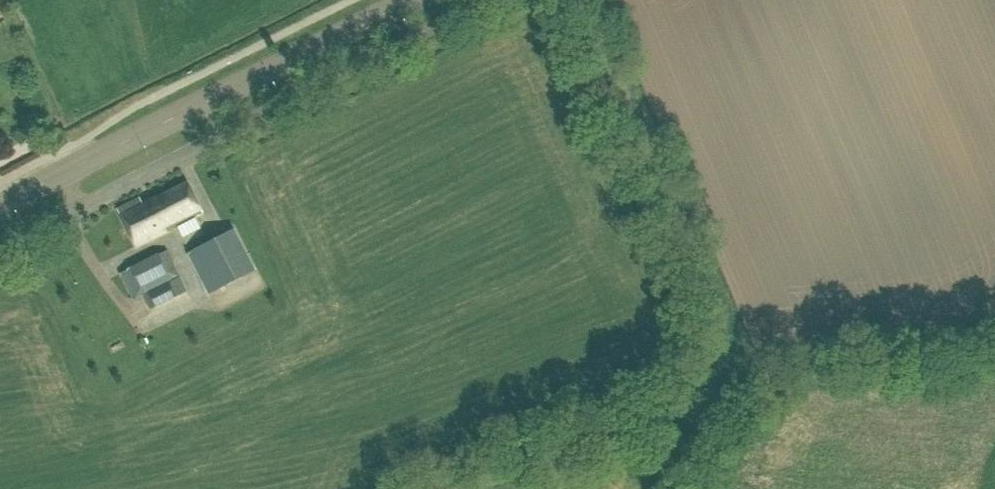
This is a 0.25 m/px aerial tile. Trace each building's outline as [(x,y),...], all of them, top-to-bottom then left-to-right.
[(202,214),(188,186),(145,207),(142,201),(119,212),(137,249),(165,235),(164,232),(202,214)] [(256,271),(235,229),(186,253),(207,295),(256,271)] [(178,277),(166,251),(119,273),(132,299),(178,277)]
